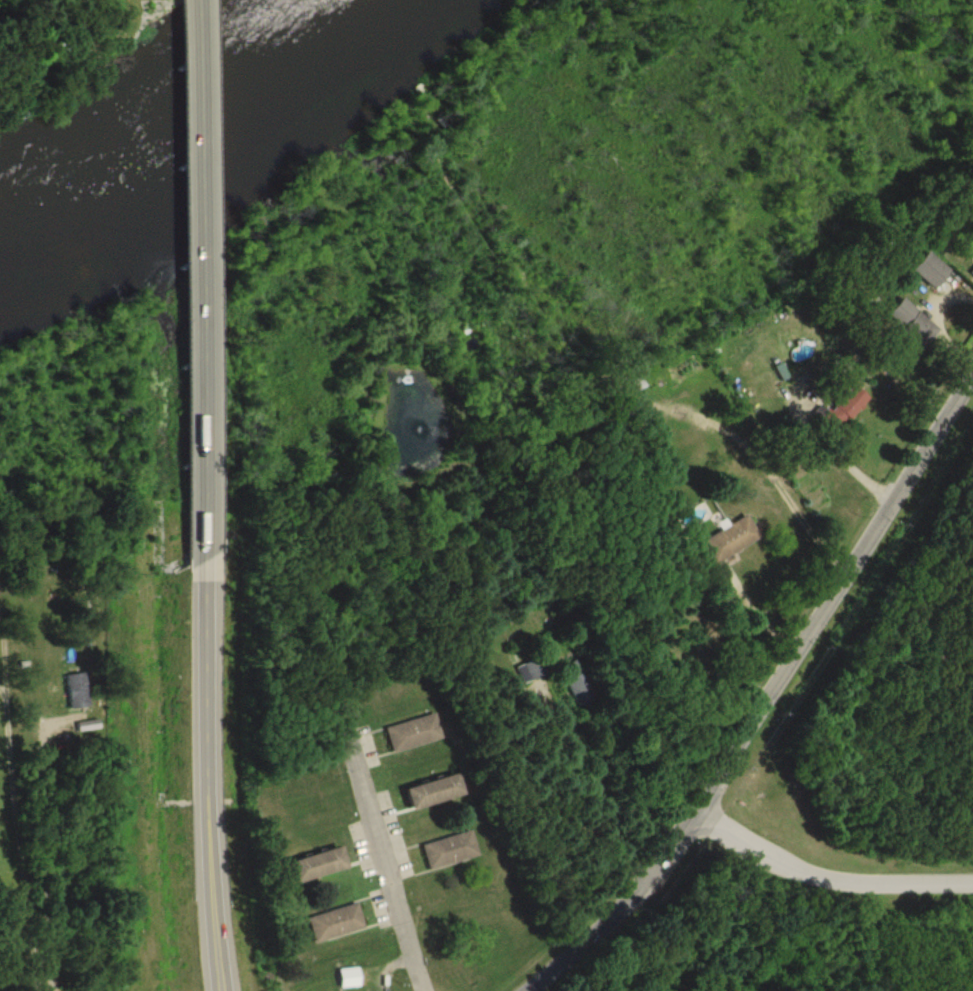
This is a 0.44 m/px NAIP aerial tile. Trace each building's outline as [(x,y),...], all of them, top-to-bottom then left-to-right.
[(950,273),(928,253),(911,271),(934,291),(950,273)] [(934,329),(898,295),(883,311),(918,345),(934,329)] [(869,400),(853,384),(819,418),(835,434),(869,400)] [(711,564),(759,540),(748,516),(699,540),(711,564)] [(522,683),(543,675),(536,658),(515,667),(522,683)] [(577,707),(594,700),(576,659),(560,666),(577,707)] [(89,706),(84,672),(65,675),(70,709),(89,706)] [(442,739),(435,713),(385,727),(392,753),(442,739)] [(412,809),(464,794),(458,773),(406,787),(412,809)] [(422,844),(428,869),(478,856),(472,831),(422,844)] [(295,883),(348,868),(341,846),(289,862),(295,883)] [(307,917),(314,942),(364,929),(357,904),(307,917)] [(359,987),(359,971),(340,971),(340,987),(359,987)]
